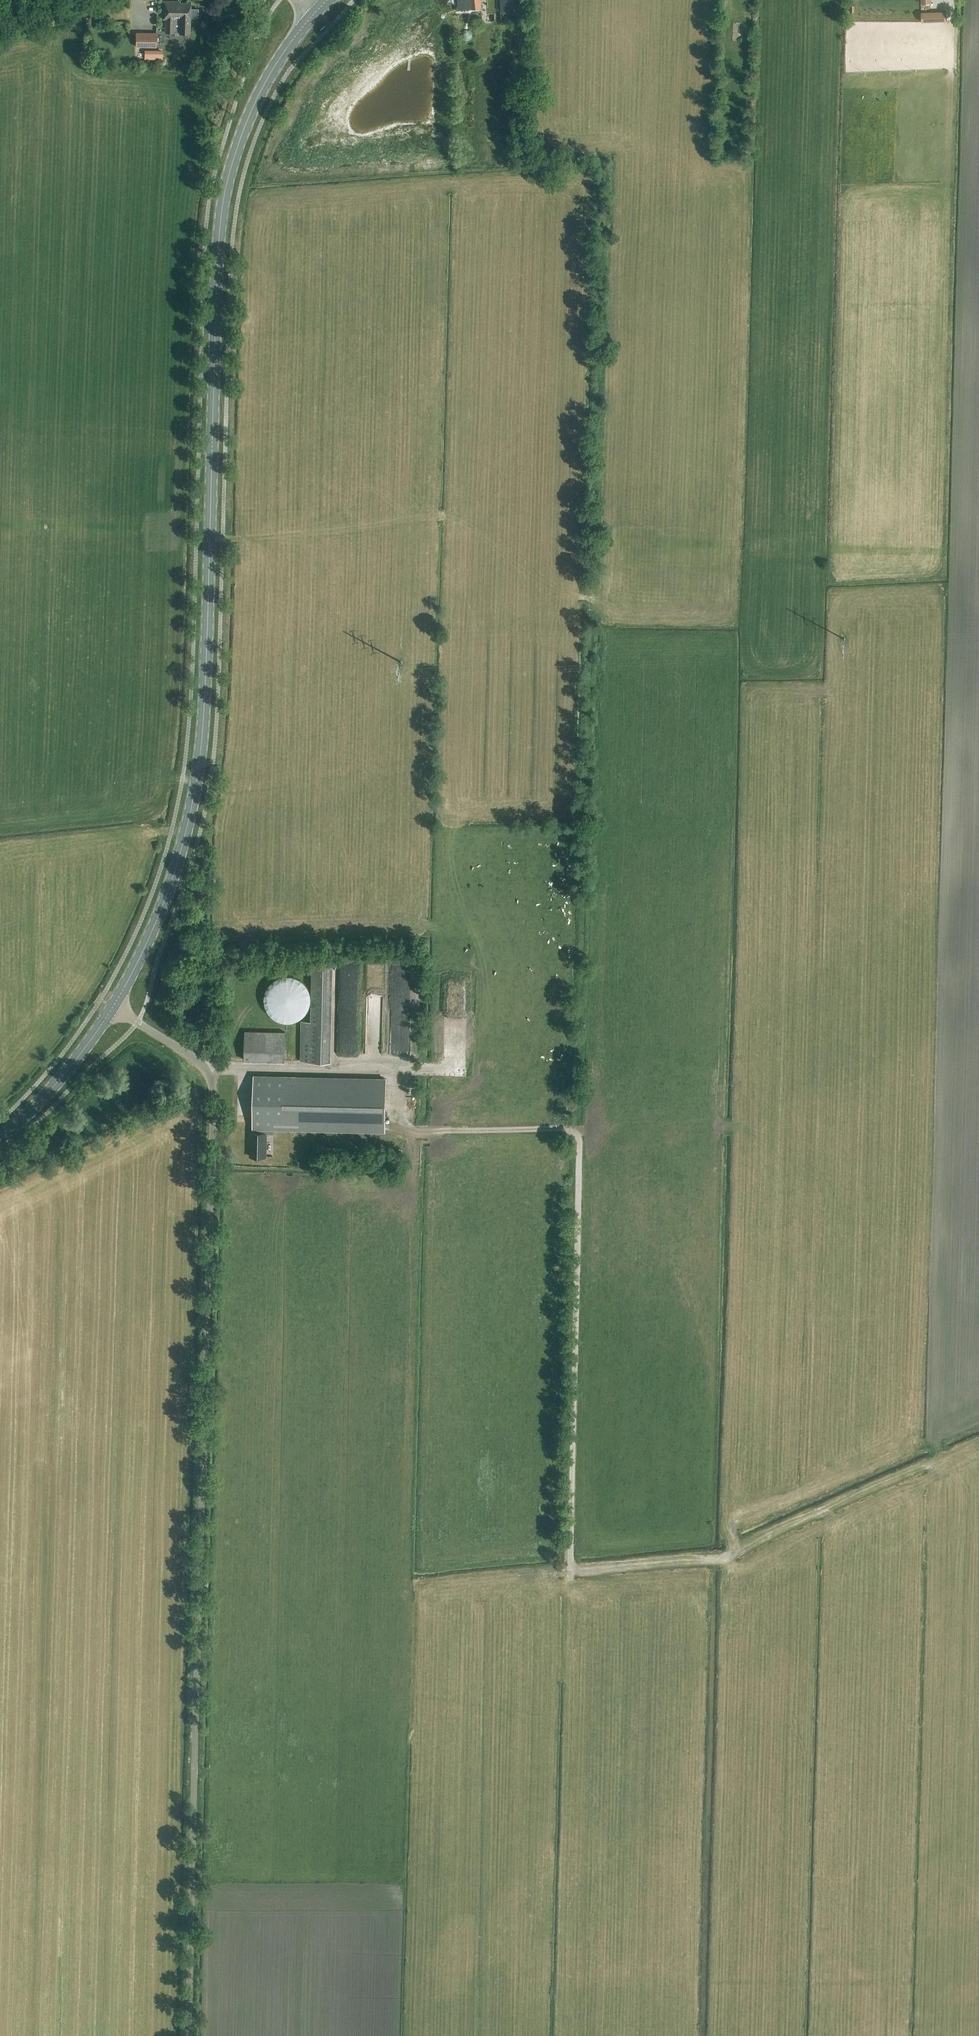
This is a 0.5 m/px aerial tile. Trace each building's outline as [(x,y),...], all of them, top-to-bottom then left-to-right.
[(461,11),(481,9),(481,0),(460,0),(461,11)] [(501,12),(516,11),(515,0),(500,0),(501,12)] [(180,2),(164,1),(164,19),(165,19),(165,33),(174,33),(174,32),(180,32),(180,26),(190,26),(190,3),(180,3),(180,2)] [(922,21),(947,20),(947,9),(921,10),(922,21)] [(135,33),(135,47),(156,47),(156,33),(135,33)] [(162,60),(162,51),(143,51),(143,59),(162,60)] [(300,1062),(331,1062),(333,962),(312,961),(310,1021),(301,1021),(300,1062)] [(267,987),(265,993),(264,998),(265,1004),(267,1010),(271,1015),(276,1018),(281,1021),(287,1021),(293,1021),(299,1018),(303,1015),(307,1010),(309,1004),(310,998),(309,993),(307,987),(303,982),(299,979),(293,976),(287,976),(281,976),(276,979),(271,982),(267,987)] [(244,1031),(244,1059),(284,1060),(285,1032),(244,1031)] [(250,1157),(267,1157),(267,1133),(274,1134),(274,1130),(385,1133),(386,1078),(254,1075),(252,1129),(253,1129),(253,1132),(250,1132),(250,1157)]
